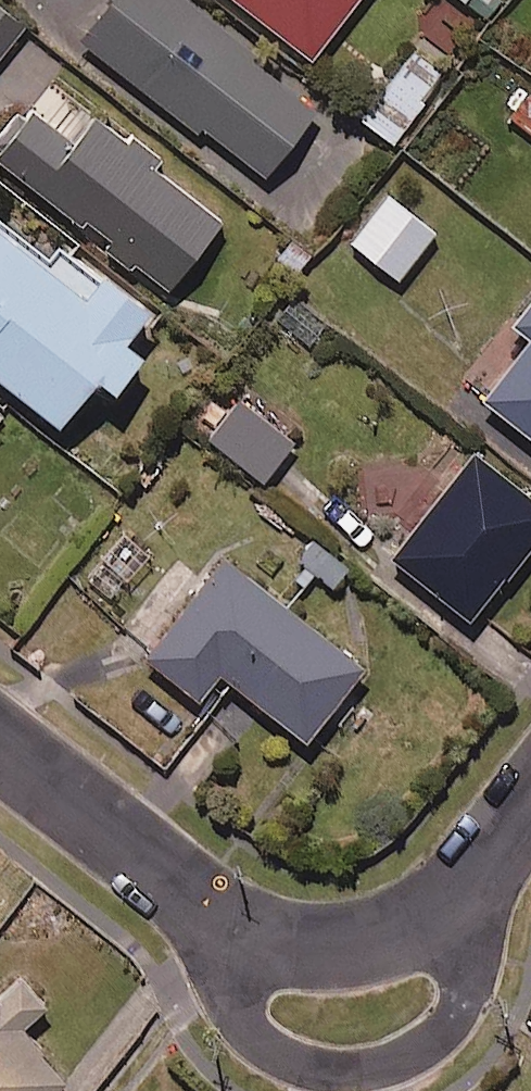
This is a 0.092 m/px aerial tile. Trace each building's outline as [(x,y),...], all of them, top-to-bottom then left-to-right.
[(181,0),(117,0),(80,47),(235,167),(241,159),(266,178),(316,114),(248,61),(252,55),(181,0)] [(245,12),(254,0),(230,0),(245,12)] [(0,10),(0,60),(24,30),(0,10)] [(445,76),(413,52),(360,122),(392,146),(445,76)] [(228,223),(53,89),(1,157),(177,291),(228,223)] [(434,236),(386,200),(350,247),(398,283),(434,236)] [(0,225),(0,378),(70,430),(107,381),(126,395),(153,359),(135,346),(159,312),(113,278),(98,298),(0,225)] [(464,390),(530,444),(530,306),(464,390)] [(299,445),(246,400),(214,438),(267,483),(299,445)] [(480,454),(401,555),(483,619),(530,558),(530,494),(480,454)] [(372,670),(231,558),(149,661),(206,706),(231,675),(315,742),(372,670)] [(19,972),(0,989),(0,1090),(66,1090),(74,1084),(27,1032),(52,1010),(19,972)]
